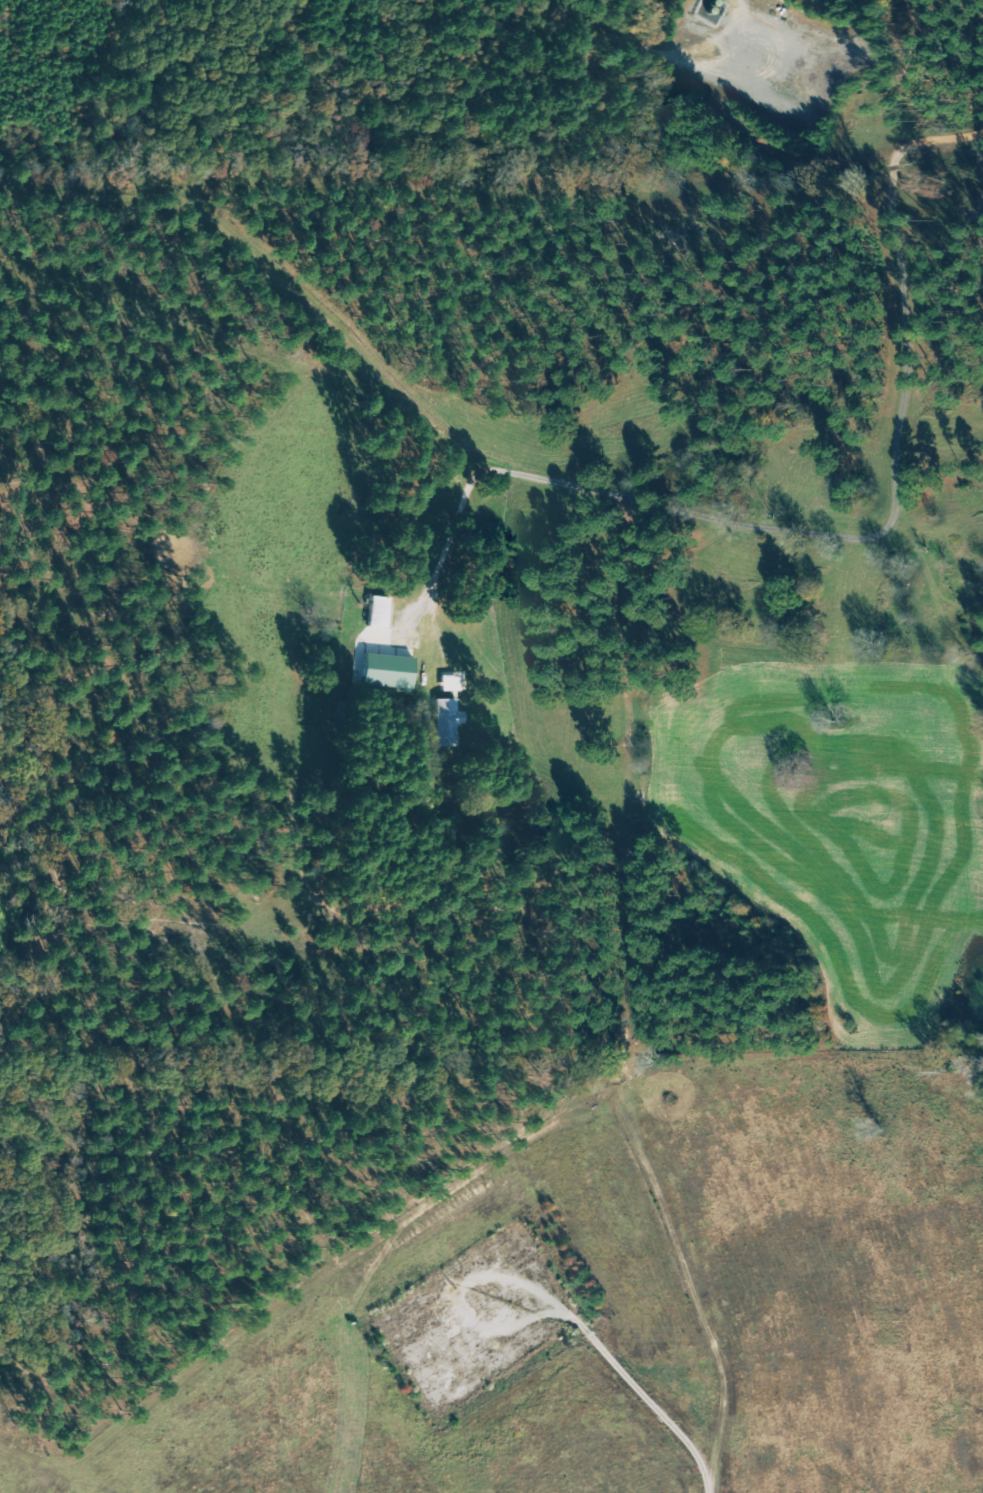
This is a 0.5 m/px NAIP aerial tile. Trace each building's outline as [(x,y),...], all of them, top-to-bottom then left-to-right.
[(369,625),(388,626),(389,596),(370,596),(369,625)] [(467,690),(466,671),(442,672),(442,691),(467,690)] [(464,723),(464,711),(456,711),(456,698),(436,699),(437,746),(457,746),(457,724),(464,723)]
